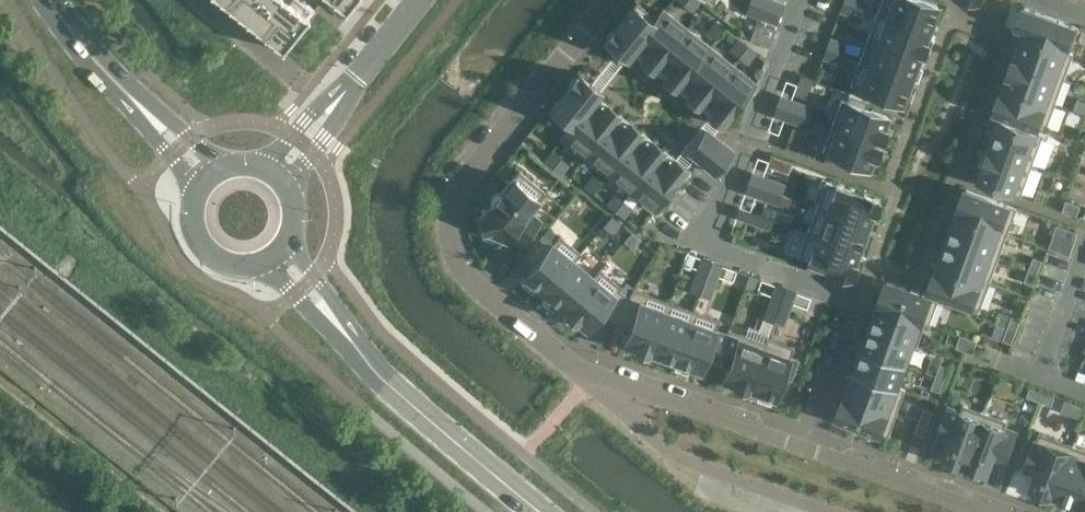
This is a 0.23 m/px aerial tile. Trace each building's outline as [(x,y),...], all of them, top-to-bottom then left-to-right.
[(245,22),(263,0),(218,0),(245,22)] [(245,22),(282,51),(314,10),(302,0),(263,0),(245,22)] [(345,11),(354,0),(331,0),(345,11)] [(683,4),(692,11),(700,1),(699,0),(686,0),(683,4)] [(878,10),(929,29),(938,6),(920,0),(881,0),(878,10)] [(606,38),(605,40),(618,51),(627,58),(631,53),(637,46),(658,19),(657,18),(636,1),(615,28),(613,27),(605,37),(606,38)] [(843,1),(839,11),(852,16),(855,6),(843,1)] [(749,3),(745,13),(757,17),(761,7),(749,3)] [(1025,8),(1018,26),(1025,29),(1023,36),(1070,53),(1079,28),(1025,8)] [(658,19),(637,46),(647,54),(641,61),(644,64),(651,69),(654,71),(659,64),(686,29),(663,10),(657,18),(658,19)] [(878,10),(868,35),(920,54),(921,55),(926,43),(924,42),(929,29),(878,10)] [(715,21),(707,32),(716,39),(724,28),(715,21)] [(754,36),(768,41),(773,27),(759,22),(754,36)] [(686,29),(659,64),(669,72),(664,79),(667,82),(674,87),(677,90),(682,83),(681,82),(709,47),(686,29)] [(868,35),(859,60),(911,79),(917,81),(922,68),(916,66),(920,54),(868,35)] [(1023,36),(1014,60),(1065,79),(1074,54),(1070,53),(1023,36)] [(830,37),(826,48),(838,52),(842,42),(830,37)] [(738,39),(729,49),(738,56),(746,46),(738,39)] [(746,46),(738,56),(746,63),(755,53),(746,46)] [(709,47),(681,82),(682,83),(692,91),(686,97),(689,100),(696,105),(699,108),(705,101),(704,100),(732,65),(709,47)] [(826,48),(822,58),(834,63),(838,52),(826,48)] [(859,60),(850,86),(901,105),(910,82),(911,79),(859,60)] [(1014,60),(1005,85),(1055,104),(1065,79),(1014,60)] [(732,65),(704,100),(705,101),(714,109),(709,116),(712,118),(719,123),(721,126),(722,126),(722,125),(755,84),(732,65)] [(569,86),(548,113),(568,129),(570,130),(591,103),(597,97),(601,92),(601,91),(591,84),(579,74),(577,75),(576,75),(568,85),(569,86)] [(1005,85),(995,112),(1045,130),(1055,104),(1005,85)] [(842,99),(832,126),(880,143),(885,129),(884,128),(888,117),(866,108),(868,101),(849,94),(847,101),(842,99)] [(568,129),(562,137),(585,156),(613,121),(614,122),(620,115),(617,112),(610,107),(607,104),(601,111),(591,103),(570,130),(568,129)] [(801,103),(797,113),(810,118),(813,107),(801,103)] [(797,113),(793,123),(806,128),(810,118),(797,113)] [(1002,119),(991,150),(1033,165),(1044,135),(1002,119)] [(613,121),(585,156),(608,174),(636,139),(637,140),(642,133),(639,130),(632,125),(629,123),(624,129),(614,122),(613,121)] [(832,126),(822,152),(827,154),(824,161),(843,168),(846,161),(868,169),(873,157),(875,158),(880,143),(832,126)] [(706,131),(689,153),(695,158),(714,173),(732,151),(713,136),(706,131)] [(636,139),(608,174),(631,192),(659,157),(659,158),(665,151),(662,148),(655,143),(652,141),(647,147),(637,140),(636,139)] [(991,150),(979,180),(1021,196),(1033,165),(991,150)] [(552,151),(543,161),(552,168),(560,158),(552,151)] [(659,157),(631,192),(654,210),(688,169),(687,168),(684,166),(678,161),(675,159),(669,166),(659,158),(659,157)] [(560,158),(552,168),(561,175),(569,165),(560,158)] [(482,214),(479,215),(483,230),(486,230),(506,239),(510,234),(521,243),(540,221),(529,211),(545,192),(519,170),(507,185),(500,193),(497,191),(490,200),(492,202),(482,214)] [(592,176),(584,186),(593,193),(601,182),(592,176)] [(772,180),(769,190),(781,194),(785,184),(772,180)] [(826,181),(816,207),(868,226),(871,217),(873,213),(874,213),(878,201),(875,200),(876,198),(864,194),(863,195),(826,181)] [(769,190),(765,200),(777,205),(781,194),(769,190)] [(966,190),(957,215),(1008,234),(1017,209),(966,190)] [(615,193),(606,204),(615,210),(623,200),(615,193)] [(623,200),(615,210),(624,217),(632,207),(623,200)] [(1066,201),(1063,212),(1076,217),(1080,206),(1066,201)] [(816,207),(807,232),(859,251),(868,226),(816,207)] [(760,214),(756,225),(769,229),(772,219),(760,214)] [(611,215),(603,226),(611,233),(620,222),(611,215)] [(957,215),(948,240),(999,259),(1008,234),(957,215)] [(1057,226),(1054,234),(1067,238),(1070,230),(1057,226)] [(807,232),(798,257),(834,271),(835,271),(835,273),(847,277),(847,276),(850,277),(855,265),(854,264),(859,251),(807,232)] [(526,279),(522,284),(533,293),(537,288),(546,296),(574,262),(581,254),(559,235),(553,243),(542,234),(523,257),(533,266),(524,277),(526,279)] [(948,240),(939,265),(990,284),(999,259),(948,240)] [(1034,258),(1029,270),(1038,273),(1042,261),(1034,258)] [(546,296),(542,301),(553,310),(557,305),(565,311),(593,277),(574,262),(546,296)] [(939,265),(930,290),(981,309),(990,284),(939,265)] [(593,277),(565,311),(567,313),(566,314),(576,322),(577,321),(586,329),(600,313),(614,324),(625,301),(616,294),(622,288),(599,269),(593,277)] [(1029,270),(1025,282),(1033,285),(1038,273),(1029,270)] [(694,279),(689,291),(699,295),(704,283),(694,279)] [(888,282),(880,303),(927,320),(931,322),(939,301),(888,282)] [(704,283),(699,295),(710,299),(714,286),(704,283)] [(625,301),(614,324),(629,330),(624,344),(636,348),(636,349),(648,354),(649,353),(651,353),(669,302),(632,289),(625,301)] [(669,302),(651,353),(675,363),(694,311),(669,302)] [(880,303),(872,325),(915,341),(919,342),(927,320),(880,303)] [(768,306),(763,318),(773,322),(778,309),(768,306)] [(778,309),(773,322),(784,326),(788,313),(778,309)] [(676,363),(674,369),(687,374),(689,368),(701,372),(706,358),(716,362),(726,334),(716,331),(719,321),(694,311),(675,363),(676,363)] [(1013,316),(1008,329),(1016,332),(1021,319),(1013,316)] [(872,325),(863,349),(906,365),(915,341),(872,325)] [(726,334),(716,362),(728,366),(723,380),(735,384),(734,385),(746,390),(747,389),(748,389),(765,343),(728,329),(726,334)] [(1008,329),(1003,341),(1012,344),(1016,332),(1008,329)] [(961,335),(956,348),(964,351),(969,338),(961,335)] [(765,343),(748,389),(759,393),(756,399),(770,404),(772,398),(775,399),(783,376),(790,379),(797,360),(790,357),(793,347),(767,338),(765,343)] [(969,338),(964,351),(972,354),(977,341),(969,338)] [(863,349),(855,372),(906,390),(907,386),(900,383),(906,365),(863,349)] [(941,365),(936,377),(945,380),(949,368),(941,365)] [(855,372),(847,394),(898,412),(906,390),(855,372)] [(936,377),(932,389),(940,392),(945,380),(936,377)] [(1030,388),(1027,396),(1039,401),(1042,393),(1030,388)] [(1055,397),(1042,393),(1039,401),(1052,405),(1055,397)] [(847,394),(839,416),(868,427),(866,431),(879,436),(880,431),(890,434),(898,412),(847,394)] [(949,408),(938,437),(950,442),(945,456),(967,464),(985,413),(963,405),(961,412),(949,408)] [(925,409),(920,421),(928,424),(933,412),(925,409)] [(985,413),(967,464),(989,472),(994,458),(1005,462),(1016,433),(1005,428),(1007,421),(985,413)] [(920,421),(916,433),(924,437),(928,424),(920,421)] [(1039,433),(1026,470),(1037,474),(1032,488),(1054,496),(1073,445),(1039,433)] [(1054,496),(1055,497),(1055,496),(1079,505),(1080,506),(1084,492),(1084,450),(1074,446),(1074,445),(1073,445),(1054,496)]
